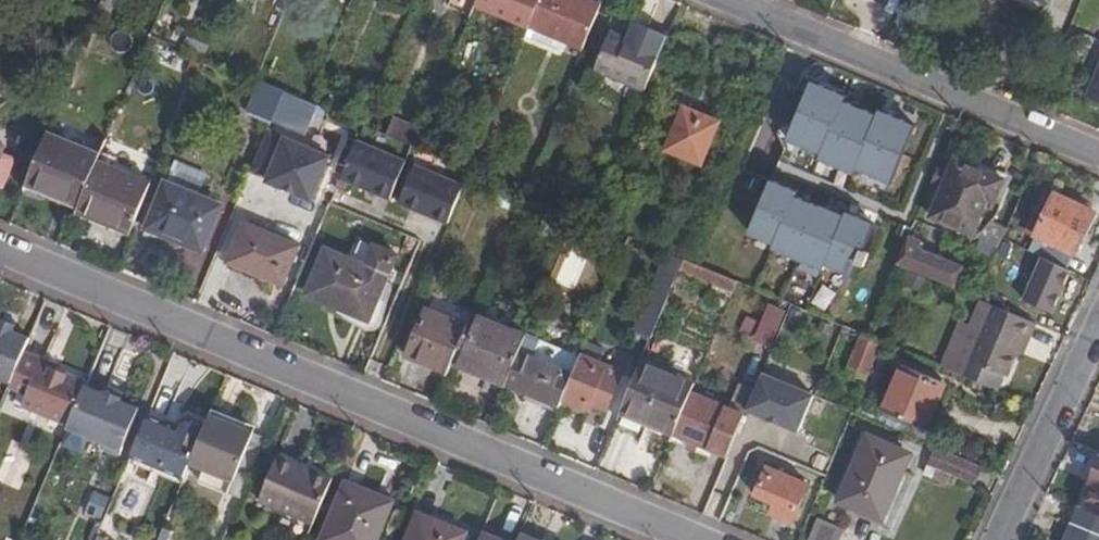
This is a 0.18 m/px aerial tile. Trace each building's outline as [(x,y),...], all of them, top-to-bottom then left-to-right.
[(527,29),(528,25),(539,0),(478,0),(476,6),(527,29)] [(584,0),(539,0),(528,25),(583,49),(600,7),(584,0)] [(596,71),(645,91),(661,50),(642,41),(640,45),(611,33),(596,71)] [(187,38),(183,49),(203,58),(208,46),(187,38)] [(1086,96),(1098,102),(1098,63),(1086,96)] [(1029,78),(1039,82),(1044,73),(1033,68),(1029,78)] [(278,76),(266,70),(262,78),(275,84),(278,76)] [(913,127),(811,82),(786,138),(888,183),(913,127)] [(251,114),(272,123),(285,92),(263,83),(251,114)] [(306,138),(319,106),(309,102),(285,92),(272,123),(306,138)] [(699,163),(716,121),(682,106),(665,149),(699,163)] [(104,149),(50,126),(31,172),(57,183),(54,187),(82,200),(99,160),(104,149)] [(332,156),(269,130),(251,171),(269,178),(267,181),(313,200),(332,156)] [(404,162),(357,142),(342,179),(388,199),(404,162)] [(996,201),(1005,181),(956,159),(948,177),(944,186),(931,217),(973,235),(975,231),(982,234),(995,220),(999,212),(1002,204),(996,201)] [(104,220),(130,231),(150,182),(99,160),(82,200),(81,204),(106,215),(104,220)] [(412,166),(404,162),(388,199),(397,203),(412,166)] [(412,166),(397,203),(446,223),(461,186),(412,166)] [(948,177),(935,172),(932,181),(944,186),(948,177)] [(219,205),(166,181),(147,225),(201,249),(219,205)] [(872,225),(770,183),(748,234),(850,277),(872,225)] [(1074,251),(1092,211),(1052,193),(1035,234),(1074,251)] [(283,284),(300,246),(247,224),(231,261),(283,284)] [(909,236),(897,263),(954,287),(963,268),(918,248),(921,241),(909,236)] [(369,317),(396,255),(355,237),(346,257),(325,248),(307,293),(345,311),(347,307),(369,317)] [(1061,310),(1078,266),(1044,254),(1027,298),(1061,310)] [(695,264),(684,260),(680,269),(733,291),(737,282),(695,264)] [(634,332),(650,338),(669,294),(652,287),(634,332)] [(1001,391),(1007,375),(969,358),(992,303),(982,299),(971,324),(961,320),(942,366),(1001,391)] [(1027,340),(1035,322),(992,303),(969,358),(1007,375),(1017,350),(1021,338),(1027,340)] [(407,355),(448,371),(452,362),(467,326),(426,309),(407,355)] [(771,342),(782,315),(770,310),(759,337),(771,342)] [(527,335),(472,313),(467,326),(452,362),(506,385),(520,350),(527,335)] [(14,383),(26,353),(32,339),(15,332),(18,325),(5,320),(2,326),(0,325),(0,378),(14,383)] [(1023,352),(1027,340),(1021,338),(1017,350),(1023,352)] [(869,384),(884,348),(861,339),(848,374),(869,384)] [(603,350),(586,343),(580,356),(597,363),(603,350)] [(573,373),(520,350),(506,385),(559,407),(563,397),(573,373)] [(51,363),(26,353),(14,383),(12,387),(30,394),(25,406),(70,425),(87,386),(88,382),(57,369),(49,366),(51,363)] [(597,363),(580,356),(573,373),(563,397),(588,409),(591,401),(607,407),(623,373),(597,363)] [(693,386),(639,364),(618,414),(672,436),(673,434),(691,392),(693,386)] [(936,398),(943,383),(900,365),(882,409),(921,426),(933,398),(936,398)] [(815,395),(762,373),(748,409),(800,431),(815,395)] [(4,407),(12,387),(14,383),(0,378),(0,406),(4,407)] [(70,425),(69,428),(103,442),(106,449),(121,456),(141,409),(122,401),(123,398),(106,391),(105,393),(87,386),(70,425)] [(108,386),(106,391),(123,398),(125,394),(108,386)] [(727,407),(691,392),(673,434),(711,449),(727,407)] [(254,431),(212,412),(207,425),(192,460),(205,466),(232,478),(234,479),(254,431)] [(192,460),(207,425),(189,418),(180,421),(178,427),(149,415),(132,456),(185,477),(192,460)] [(892,478),(903,453),(865,437),(838,502),(881,519),(896,484),(892,478)] [(27,471),(36,451),(12,441),(3,461),(27,471)] [(983,485),(989,461),(937,447),(930,472),(983,485)] [(281,456),(280,459),(309,472),(312,468),(281,456)] [(288,512),(316,524),(335,478),(312,468),(309,472),(280,459),(262,501),(288,512)] [(228,489),(232,478),(205,466),(201,478),(228,489)] [(789,521),(804,483),(766,467),(755,495),(774,503),(771,513),(789,521)] [(394,498),(349,479),(325,539),(376,539),(394,498)] [(96,488),(88,514),(110,521),(118,494),(96,488)] [(1064,539),(1098,539),(1098,515),(1094,513),(1078,507),(1064,539)] [(283,523),(311,536),(316,524),(288,512),(283,523)] [(419,513),(407,539),(464,539),(467,534),(419,513)] [(812,539),(844,539),(849,526),(821,516),(812,539)]
